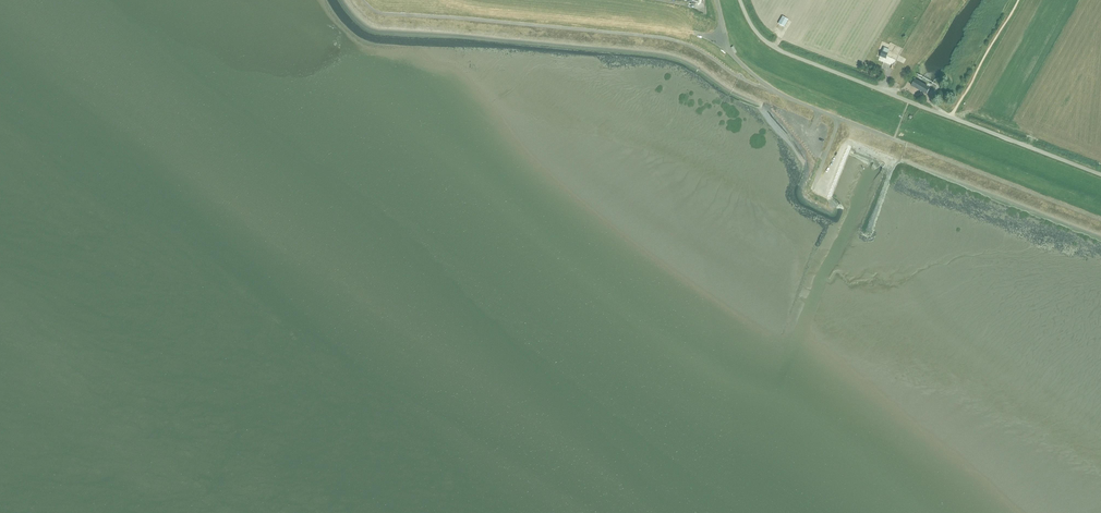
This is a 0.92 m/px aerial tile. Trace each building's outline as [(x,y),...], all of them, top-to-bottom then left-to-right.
[(779,24),(784,27),(789,20),(783,17),(779,24)] [(880,57),(886,59),(888,53),(882,51),(880,57)] [(926,94),(929,89),(915,81),(912,86),(926,94)]
